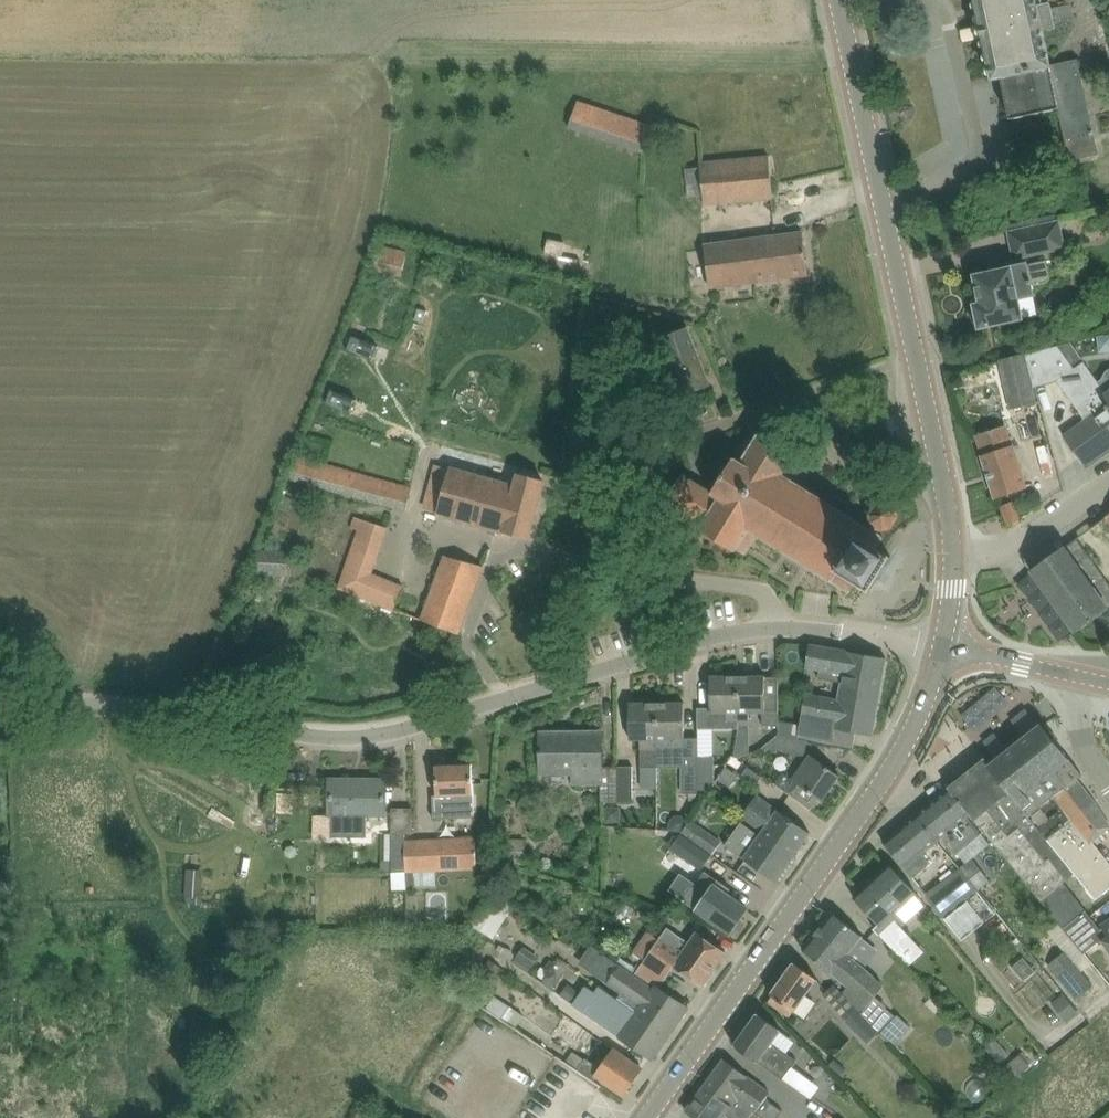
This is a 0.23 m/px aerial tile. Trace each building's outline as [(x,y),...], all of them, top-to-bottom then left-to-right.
[(1098,154),(1079,63),(1051,69),(1043,31),(1051,29),(1045,3),(1035,5),(1034,0),(977,0),(982,24),(981,24),(984,38),(985,37),(994,80),(1003,78),(1012,119),(1059,109),(1070,160),(1098,154)] [(645,153),(655,125),(579,99),(569,128),(645,153)] [(770,156),(702,163),(702,167),(686,168),(689,196),(705,194),(706,204),(774,198),(770,156)] [(1067,249),(1060,220),(1008,231),(1014,261),(1067,249)] [(706,245),(711,287),(809,274),(804,232),(706,245)] [(581,262),(585,246),(548,239),(545,254),(581,262)] [(384,244),(379,268),(403,273),(408,249),(384,244)] [(1048,259),(977,275),(983,303),(977,305),(977,309),(976,309),(975,310),(974,312),(973,313),(973,315),(973,316),(973,318),(974,319),(975,320),(976,322),(977,322),(979,323),(980,323),(981,327),(1038,313),(1032,285),(1052,281),(1048,259)] [(689,329),(664,339),(665,341),(671,356),(672,359),(672,358),(678,374),(677,374),(678,376),(679,376),(684,391),(685,394),(687,393),(687,392),(707,384),(708,385),(710,384),(689,329)] [(379,344),(353,335),(348,350),(373,360),(379,344)] [(1027,354),(1035,387),(1060,381),(1086,420),(1085,421),(1065,435),(1073,447),(1080,457),(1085,464),(1086,464),(1086,463),(1108,447),(1108,371),(1106,373),(1104,379),(1100,382),(1071,342),(1027,354)] [(1026,354),(1000,360),(1012,408),(1037,402),(1026,354)] [(358,398),(333,388),(327,404),(352,413),(358,398)] [(979,435),(978,436),(979,439),(984,456),(983,457),(996,497),(1028,486),(1008,426),(979,435)] [(684,474),(668,500),(705,523),(701,529),(737,551),(738,549),(742,551),(746,554),(759,534),(786,552),(810,567),(851,592),(857,582),(872,590),(876,583),(892,556),(879,548),(885,537),(880,534),(883,528),(885,529),(892,527),(899,516),(897,508),(886,501),(879,503),(872,514),(873,522),(875,523),(871,528),(849,514),(793,479),(800,467),(804,461),(805,460),(803,459),(796,455),(798,453),(762,431),(756,440),(748,440),(744,447),(748,454),(743,462),(736,457),(717,487),(714,492),(701,484),(694,480),(684,474)] [(298,456),(292,477),(407,509),(413,488),(298,456)] [(437,464),(426,506),(440,510),(440,513),(505,531),(530,538),(545,480),(520,474),(516,486),(437,464)] [(1013,502),(1002,506),(1009,524),(1020,519),(1013,502)] [(358,529),(336,586),(395,609),(405,583),(373,570),(390,527),(355,513),(350,526),(358,529)] [(1033,570),(1077,632),(1108,609),(1108,583),(1100,570),(1077,538),(1033,570)] [(291,574),(292,552),(260,550),(258,572),(291,574)] [(445,555),(421,620),(461,634),(485,567),(445,555)] [(802,725),(800,735),(801,736),(833,742),(836,727),(837,727),(873,734),(887,657),(849,651),(818,646),(811,645),(807,666),(813,667),(813,668),(820,670),(819,678),(844,682),(840,699),(807,693),(802,725)] [(712,708),(712,728),(740,728),(740,725),(740,722),(739,722),(738,676),(712,676),(712,708)] [(738,676),(739,722),(740,722),(740,725),(750,726),(750,724),(750,713),(764,713),(764,724),(780,724),(780,711),(779,676),(766,677),(766,676),(738,676)] [(977,730),(1012,701),(997,683),(962,713),(977,730)] [(631,703),(630,739),(641,739),(642,768),(658,768),(658,766),(658,753),(658,702),(631,703)] [(658,753),(658,766),(686,766),(686,756),(686,753),(686,739),(686,702),(658,702),(658,753)] [(991,765),(1040,828),(1075,873),(1076,872),(1097,899),(1108,890),(1108,860),(1093,841),(1108,828),(1108,822),(1096,801),(1088,792),(1078,778),(1082,775),(1055,740),(1058,738),(1047,723),(1038,722),(1023,734),(1022,733),(1007,745),(1008,746),(996,756),(999,759),(991,765)] [(542,769),(542,773),(576,773),(576,781),(603,781),(603,765),(603,733),(542,733),(542,755),(542,769)] [(780,734),(764,747),(807,756),(810,740),(802,738),(800,738),(780,734)] [(738,746),(736,757),(740,757),(751,753),(751,746),(738,746)] [(796,780),(787,792),(794,797),(812,810),(820,798),(823,800),(841,775),(815,757),(811,754),(793,779),(796,780)] [(686,766),(686,793),(690,793),(700,793),(700,756),(686,756),(686,766)] [(714,756),(700,756),(700,793),(709,793),(716,783),(716,756),(714,756)] [(1040,901),(1041,900),(1064,929),(1087,910),(1065,882),(1075,873),(1040,828),(991,765),(986,758),(979,764),(948,789),(970,816),(972,814),(979,822),(1040,901)] [(439,796),(434,796),(435,819),(475,818),(474,795),(475,795),(474,764),(437,765),(439,796)] [(619,765),(619,801),(634,801),(634,765),(619,765)] [(749,766),(742,776),(756,786),(763,776),(749,766)] [(331,814),(331,839),(357,839),(357,836),(369,836),(369,817),(386,817),(386,780),(331,779),(331,814)] [(944,792),(916,816),(936,840),(941,836),(942,837),(943,838),(946,836),(960,852),(981,834),(968,818),(970,816),(948,789),(944,792)] [(758,795),(744,816),(764,831),(762,834),(794,856),(810,834),(812,832),(758,795)] [(607,819),(622,819),(621,804),(607,804),(607,819)] [(392,846),(392,873),(406,872),(405,839),(405,834),(413,834),(412,808),(392,809),(392,846)] [(683,831),(684,831),(691,820),(685,816),(676,815),(671,821),(670,830),(683,831)] [(916,816),(884,841),(914,877),(914,878),(932,863),(923,852),(942,837),(941,836),(936,840),(916,816)] [(691,819),(684,831),(715,852),(721,843),(722,841),(713,834),(691,819)] [(742,821),(726,845),(777,881),(779,879),(778,879),(794,856),(762,834),(762,835),(742,821)] [(684,831),(671,850),(702,871),(715,852),(684,831)] [(406,839),(405,839),(406,872),(407,872),(437,871),(463,870),(478,869),(477,845),(477,837),(406,839)] [(510,840),(509,863),(525,863),(525,840),(510,840)] [(972,859),(965,865),(983,887),(990,881),(972,859)] [(862,893),(856,899),(876,919),(880,924),(875,929),(880,934),(887,942),(910,966),(924,953),(914,942),(911,945),(898,931),(907,923),(892,907),(895,904),(914,888),(907,881),(892,865),(891,866),(890,865),(886,864),(879,870),(880,875),(881,876),(874,882),(873,883),(870,879),(859,890),(862,893)] [(965,865),(926,895),(943,918),(979,890),(983,887),(965,865)] [(706,871),(687,899),(689,901),(732,933),(734,930),(738,929),(743,923),(742,918),(744,916),(748,910),(749,909),(729,895),(733,889),(724,883),(724,884),(706,871)] [(406,872),(392,873),(393,890),(407,889),(406,872)] [(997,913),(980,891),(946,918),(963,940),(997,913)] [(491,892),(471,925),(495,939),(515,906),(491,892)] [(623,901),(619,910),(629,915),(634,906),(623,901)] [(1087,910),(1064,929),(1084,954),(1095,945),(1099,941),(1101,944),(1105,941),(1106,942),(1108,946),(1108,921),(1102,925),(1104,928),(1102,929),(1098,925),(1087,910)] [(834,912),(804,949),(851,987),(848,990),(845,994),(864,1014),(864,1013),(877,996),(885,986),(866,968),(865,967),(845,952),(860,933),(834,912)] [(649,930),(635,951),(642,957),(646,959),(636,975),(654,988),(657,985),(660,987),(676,965),(677,965),(704,985),(727,952),(699,932),(692,942),(670,927),(669,928),(668,928),(661,938),(649,930)] [(506,947),(501,944),(498,949),(513,959),(516,954),(514,950),(510,947),(506,947)] [(586,986),(575,1003),(621,1035),(652,1057),(653,1058),(689,1007),(660,987),(657,985),(654,988),(636,975),(633,973),(618,963),(596,948),(584,966),(623,993),(642,1006),(638,1011),(638,1012),(618,999),(600,987),(596,993),(586,986)] [(1096,984),(1067,950),(1048,966),(1076,1000),(1096,984)] [(550,971),(556,961),(551,958),(545,968),(549,970),(550,971)] [(774,995),(770,1001),(789,1015),(791,1016),(818,978),(816,976),(795,962),(772,994),(774,995)] [(485,967),(475,982),(488,990),(498,975),(485,967)] [(551,973),(545,982),(552,987),(558,978),(551,973)] [(569,983),(562,994),(574,1003),(582,991),(569,983)] [(836,984),(825,994),(847,1019),(857,1031),(869,1020),(858,1009),(836,984)] [(1052,1004),(1069,1023),(1080,1013),(1064,994),(1052,1004)] [(735,1045),(785,1079),(798,1061),(793,1057),(783,1050),(771,1042),(780,1029),(759,1012),(735,1045)] [(574,1051),(567,1061),(575,1067),(585,1074),(585,1072),(599,1081),(601,1077),(626,1094),(643,1068),(618,1051),(606,1069),(587,1057),(586,1059),(574,1051)] [(1031,1064),(1022,1053),(1004,1067),(1013,1078),(1031,1064)] [(731,1111),(740,1102),(756,1114),(757,1113),(764,1117),(778,1117),(783,1111),(767,1098),(771,1092),(726,1058),(705,1085),(731,1108),(731,1111)] [(830,1065),(842,1075),(848,1069),(836,1059),(830,1065)] [(705,1085),(687,1110),(697,1117),(731,1117),(728,1115),(731,1111),(731,1108),(705,1085)]
